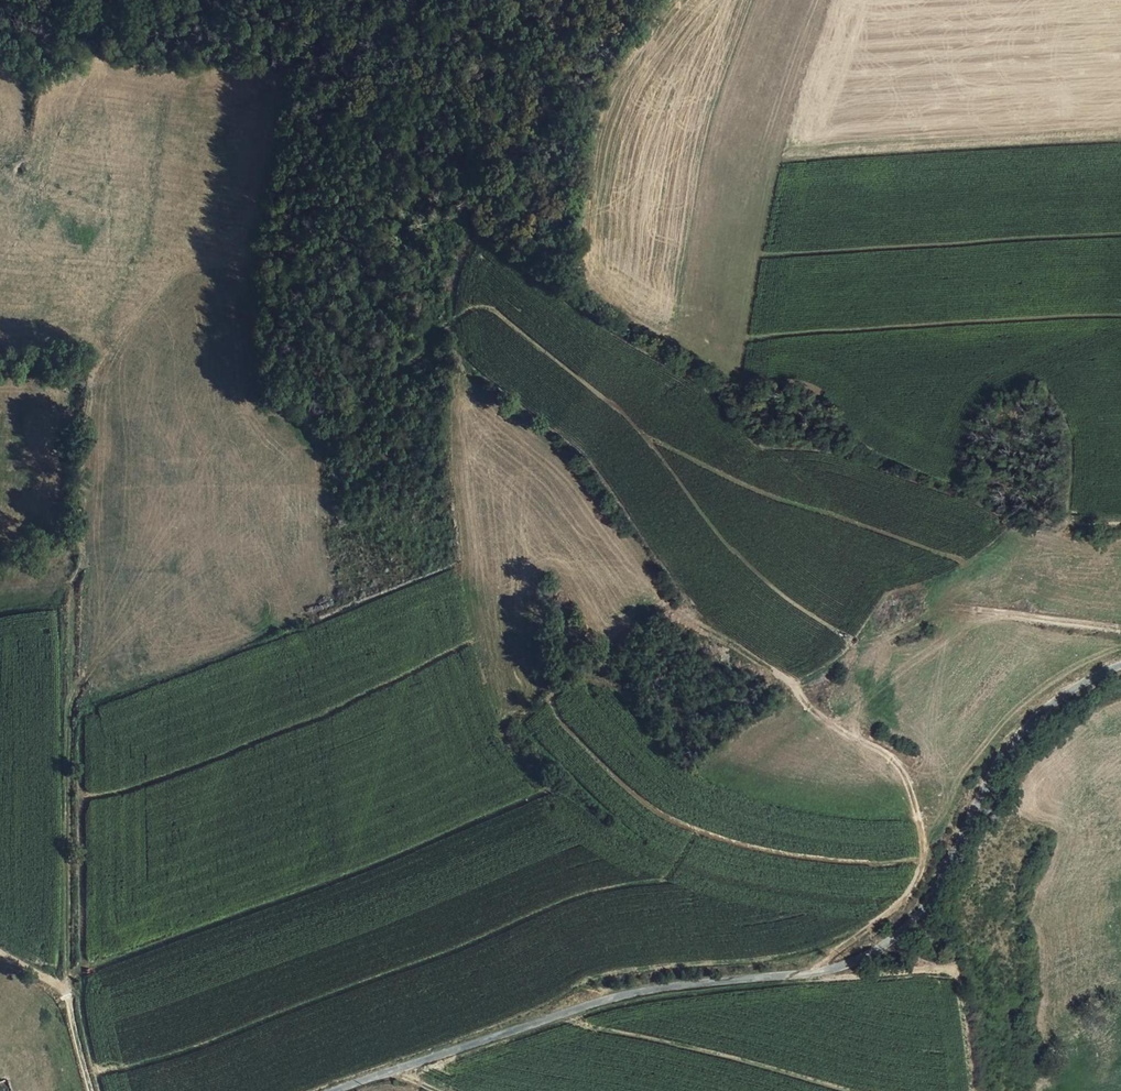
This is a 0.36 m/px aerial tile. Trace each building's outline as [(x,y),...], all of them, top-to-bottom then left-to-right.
[(12,1081),(0,1085),(0,1090),(15,1090),(12,1081)]
